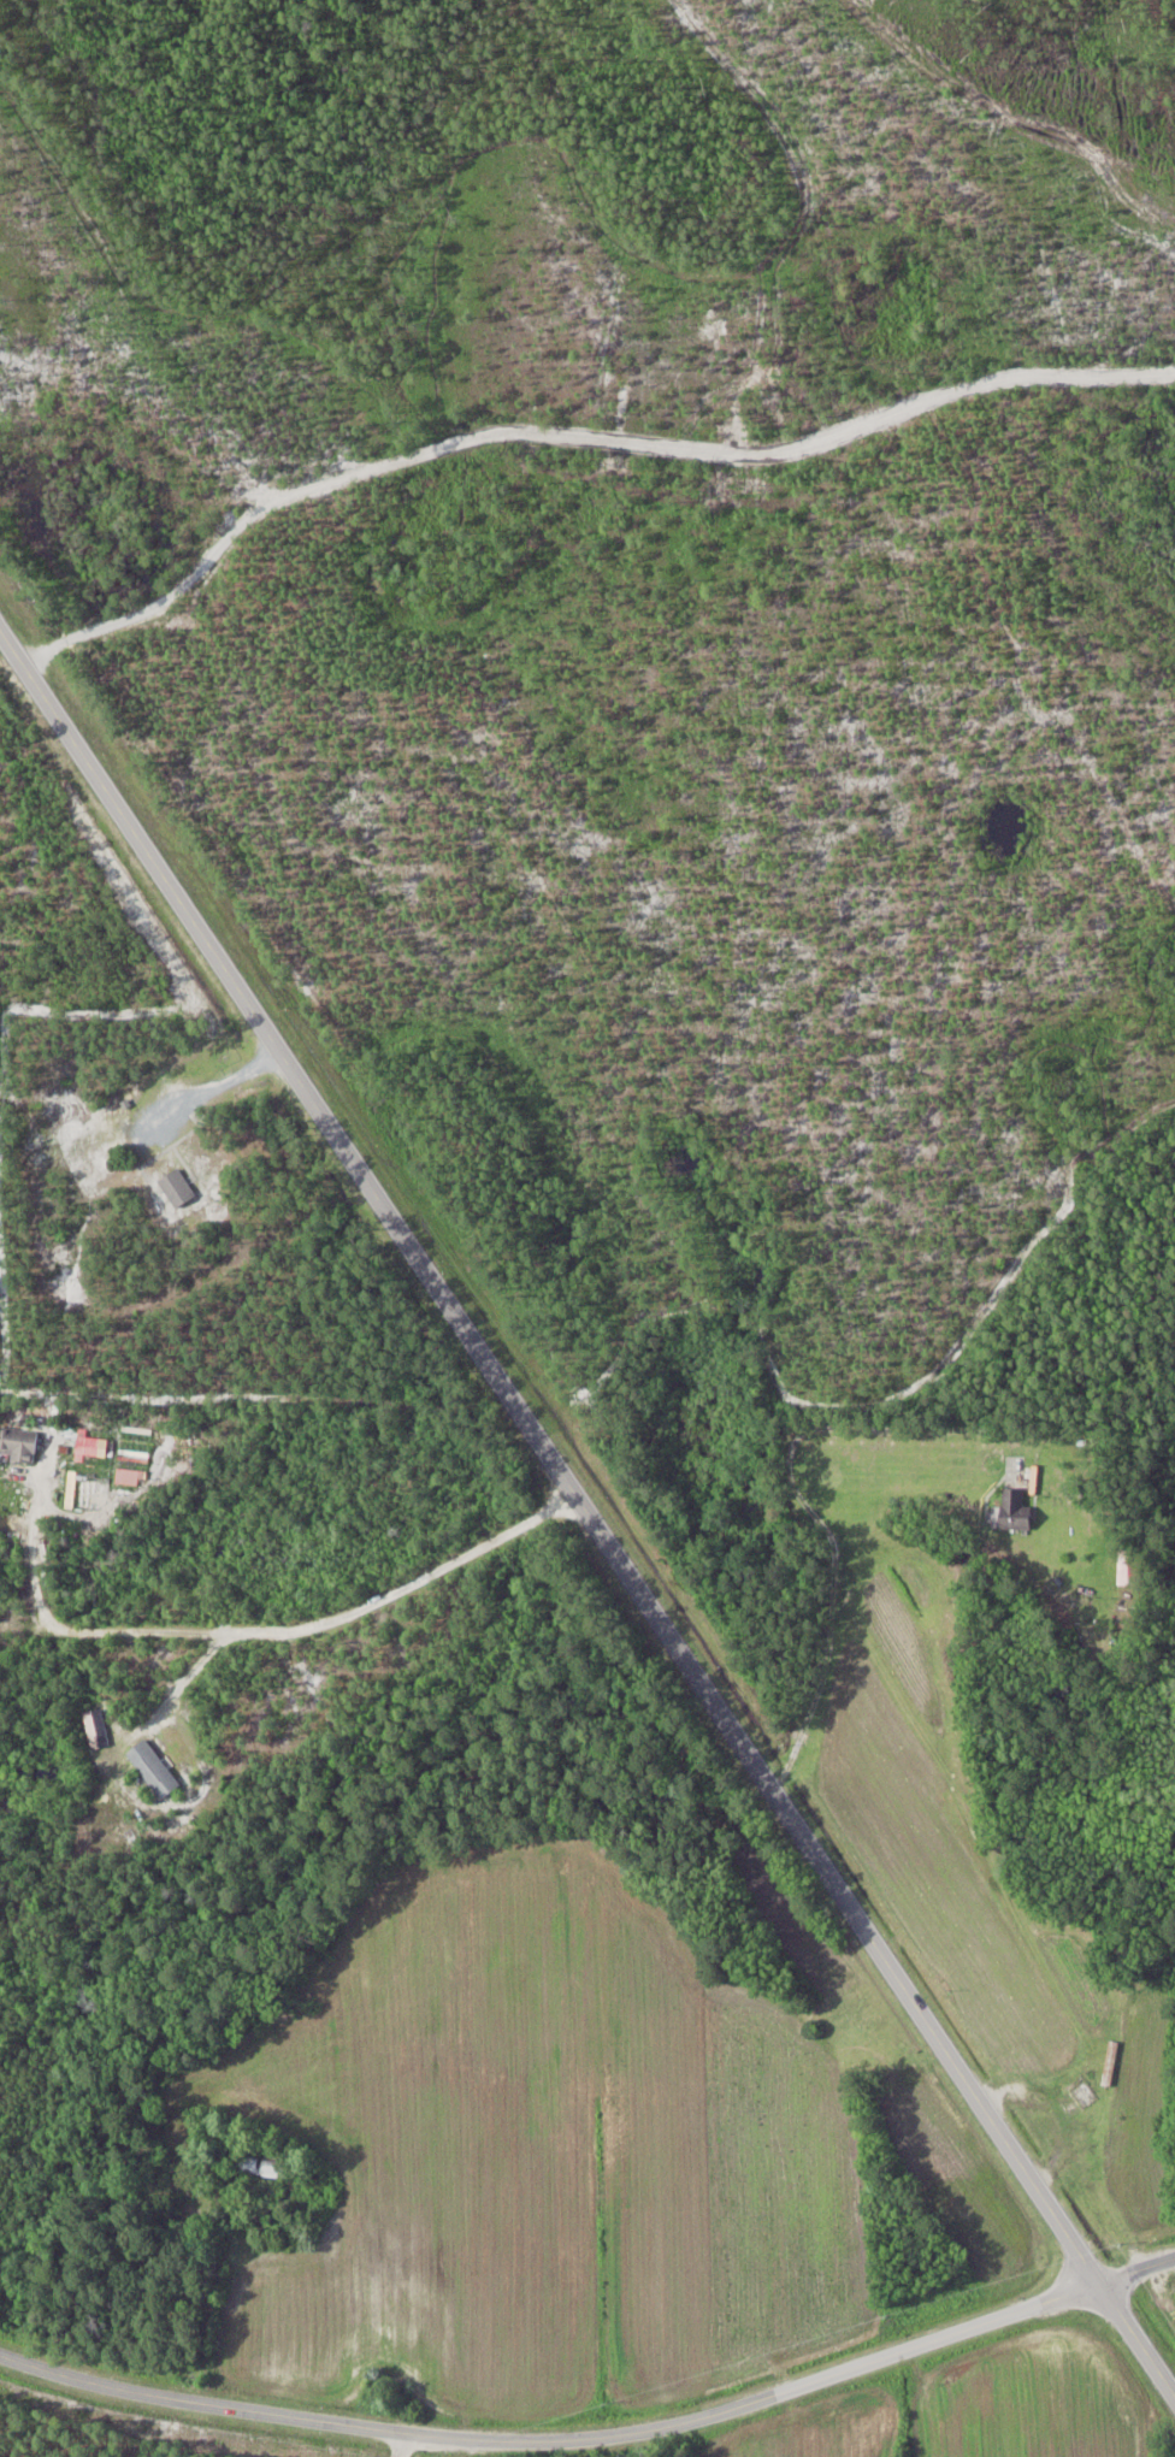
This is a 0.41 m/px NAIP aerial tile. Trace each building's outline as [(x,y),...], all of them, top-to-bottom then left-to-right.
[(197,1196),(179,1168),(159,1181),(177,1209),(197,1196)] [(36,1463),(38,1430),(0,1428),(0,1454),(13,1455),(12,1461),(36,1463)] [(1004,1529),(1035,1529),(1035,1506),(1026,1506),(1026,1489),(1004,1489),(1004,1529)] [(1138,1584),(1138,1561),(1121,1561),(1121,1584),(1138,1584)] [(83,1713),(91,1750),(109,1746),(101,1709),(83,1713)] [(183,1785),(145,1740),(127,1755),(164,1800),(183,1785)] [(288,2155),(243,2155),(243,2177),(288,2177),(288,2155)]
